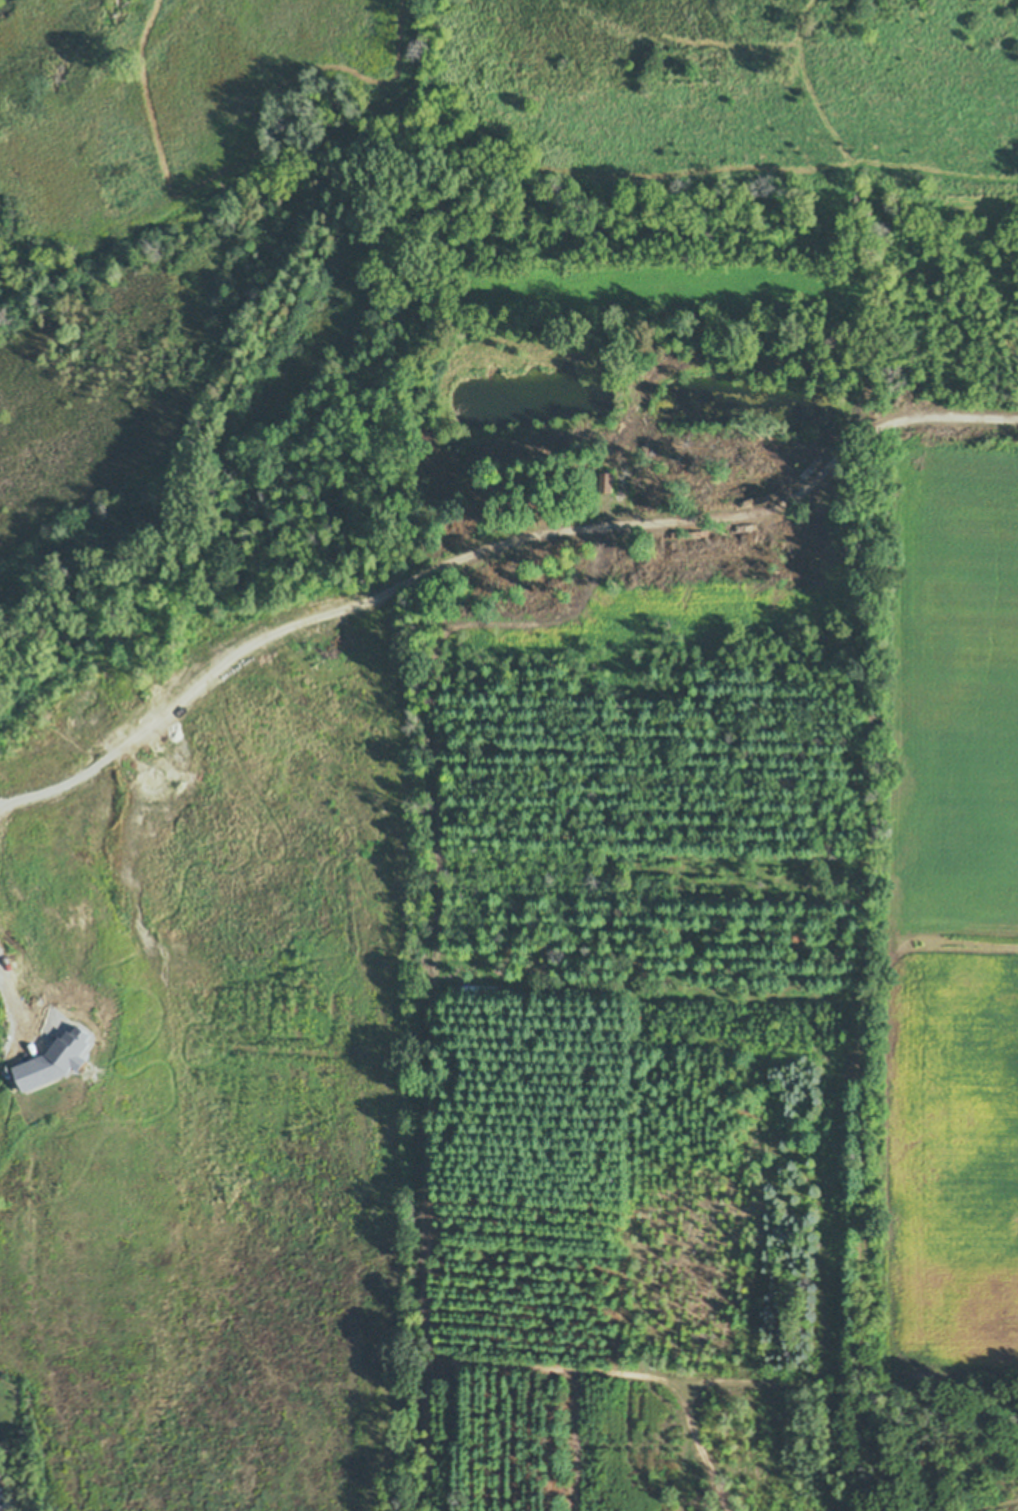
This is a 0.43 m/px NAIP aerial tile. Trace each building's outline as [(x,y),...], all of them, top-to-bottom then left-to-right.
[(617,470),(626,470),(626,488),(617,488),(617,470)] [(598,472),(611,472),(610,492),(598,492),(598,472)] [(478,994),(462,993),(462,986),(478,986),(478,994)] [(499,997),(485,996),(486,989),(500,990),(499,997)] [(514,1376),(510,1373),(514,1368),(518,1372),(514,1376)]
